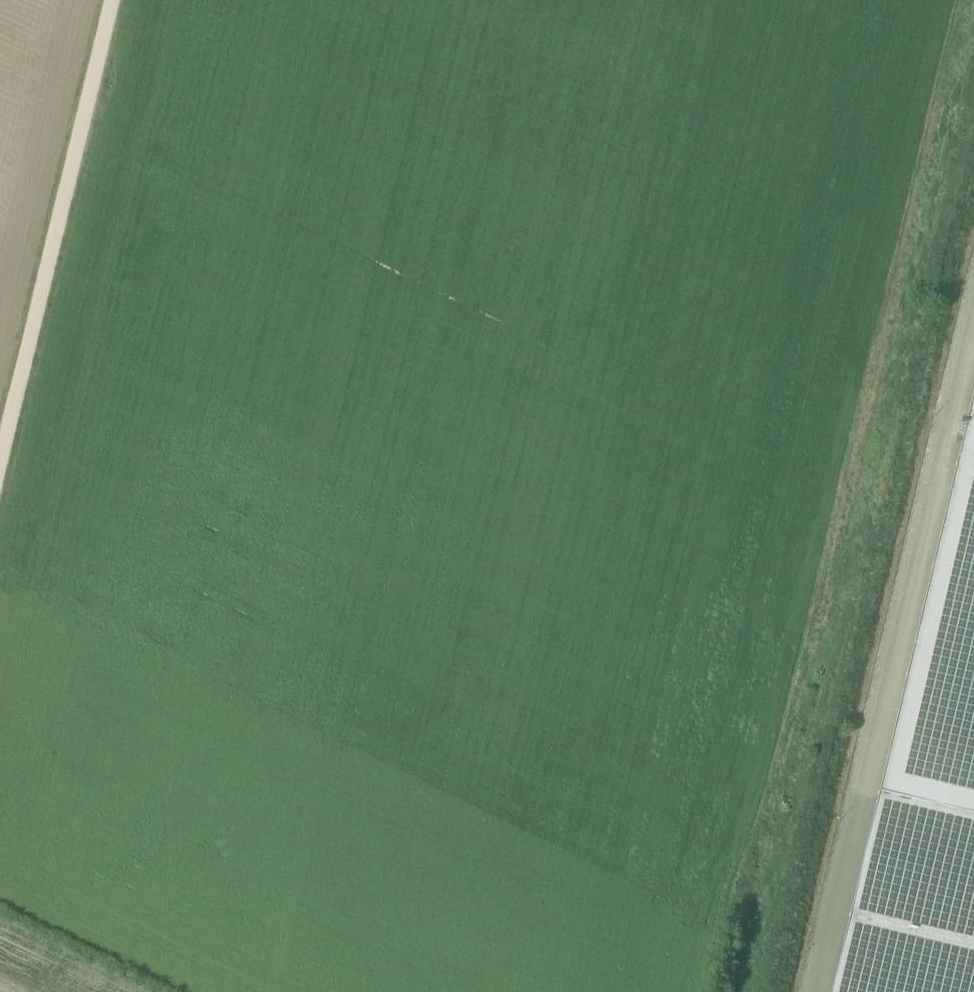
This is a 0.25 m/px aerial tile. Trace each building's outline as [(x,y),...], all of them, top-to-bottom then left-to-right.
[(973,822),(973,405),(880,800),(973,822)] [(880,800),(835,991),(973,991),(973,822),(880,800)]
